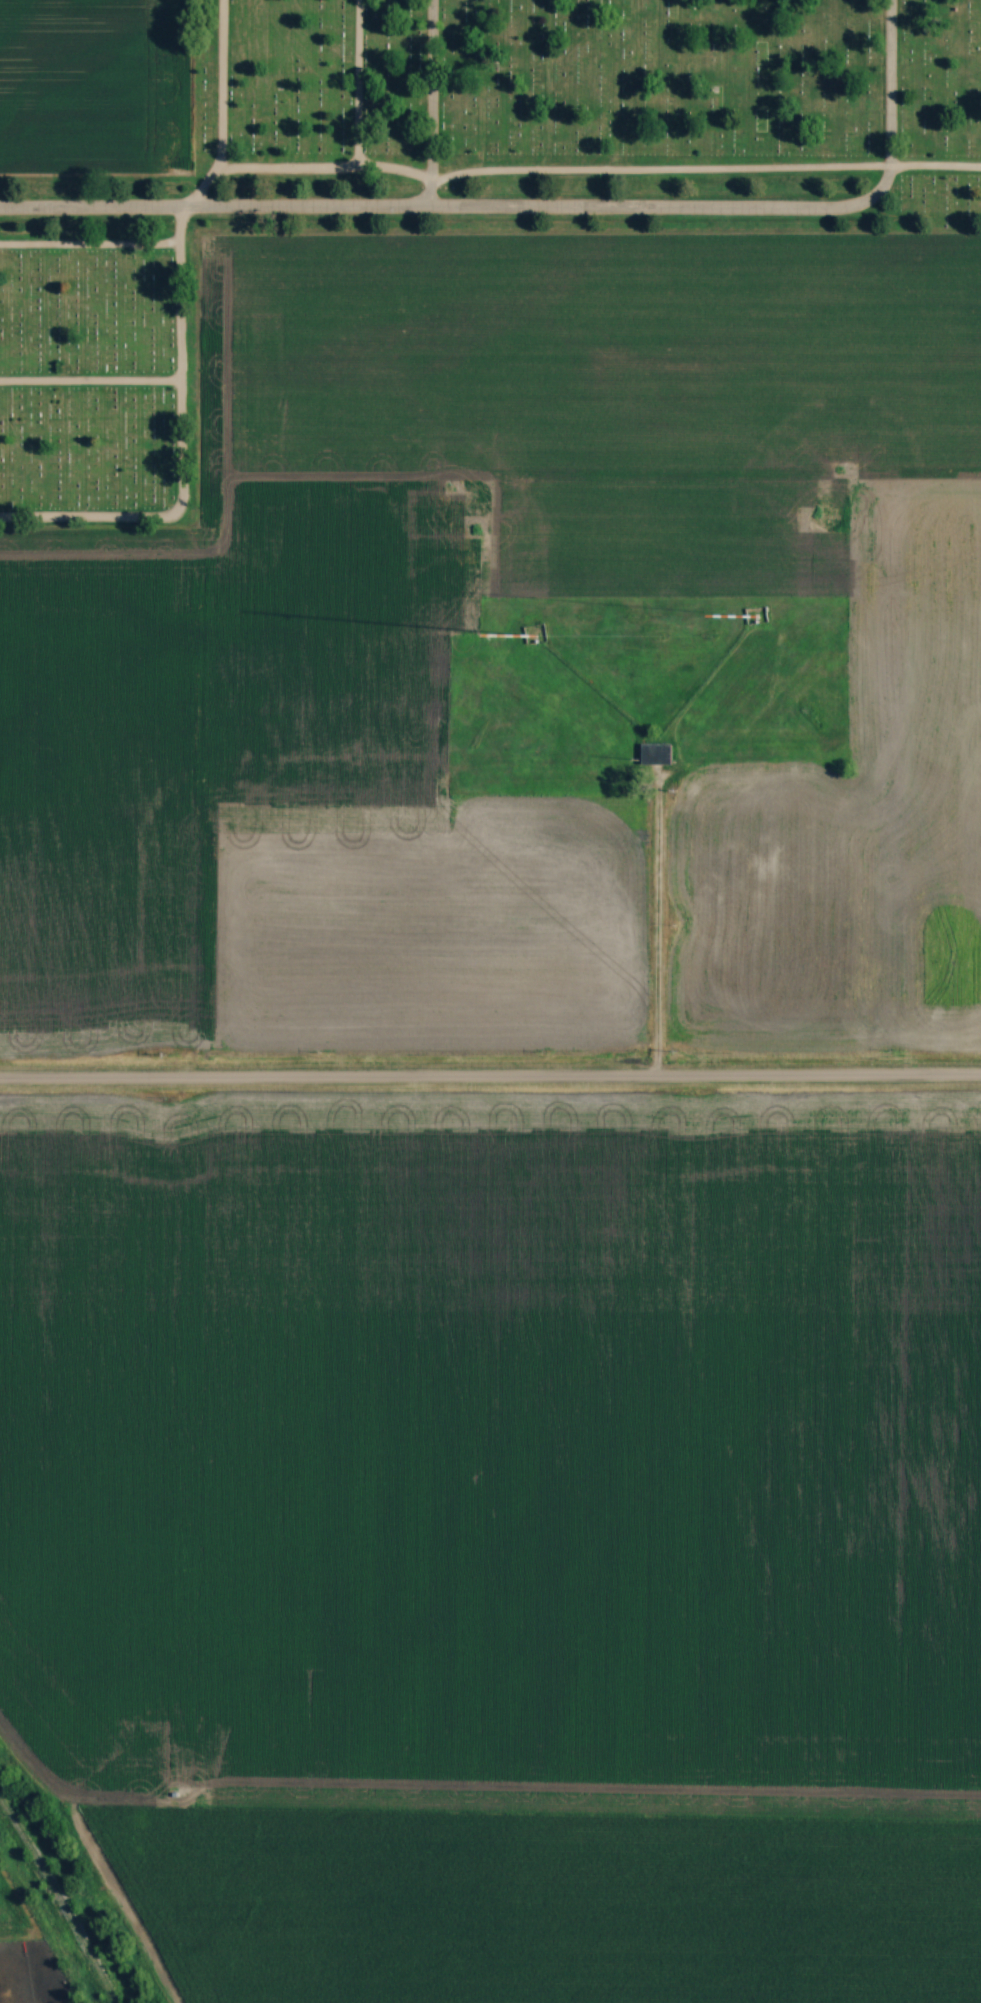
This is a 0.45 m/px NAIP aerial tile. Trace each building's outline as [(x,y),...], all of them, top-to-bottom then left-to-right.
[(532,639),(544,638),(544,626),(532,627),(532,639)] [(642,744),(671,744),(671,763),(642,763),(642,744)]
